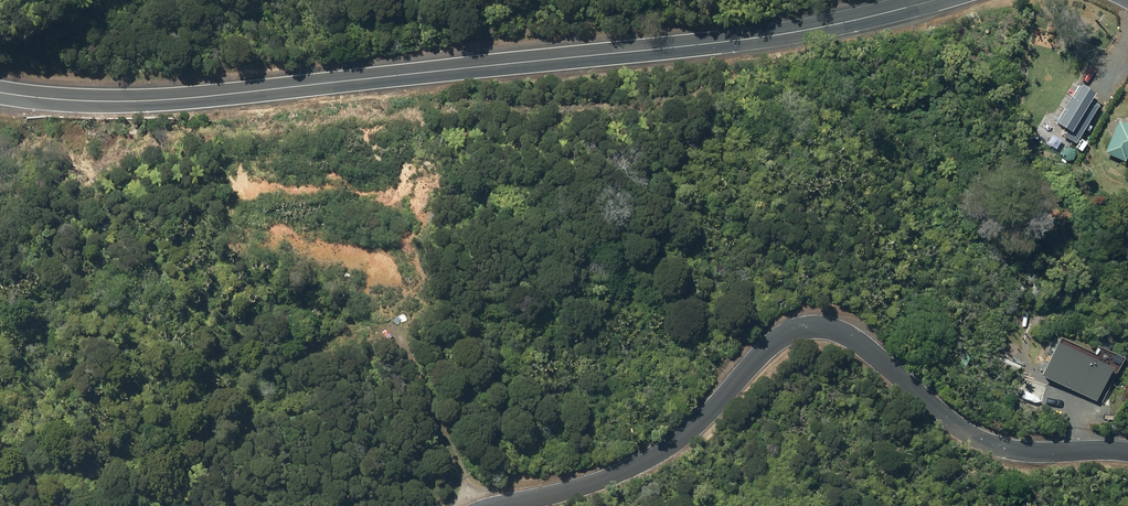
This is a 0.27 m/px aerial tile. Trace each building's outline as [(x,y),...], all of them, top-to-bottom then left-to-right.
[(1101,153),(1121,162),(1124,158),(1127,160),(1127,126),(1115,120),(1101,153)]
